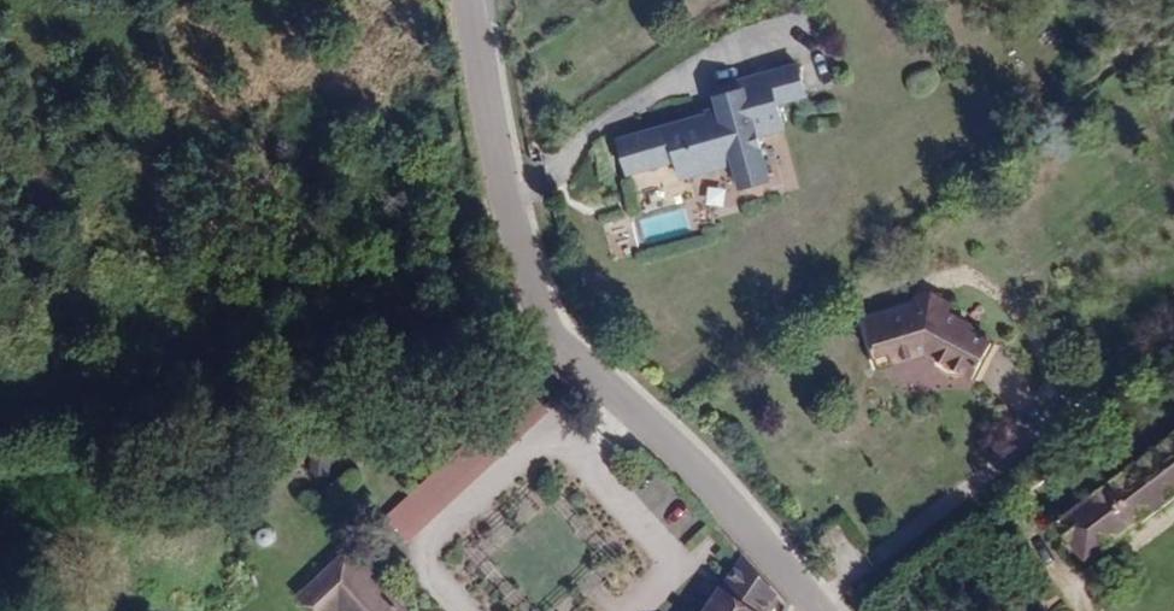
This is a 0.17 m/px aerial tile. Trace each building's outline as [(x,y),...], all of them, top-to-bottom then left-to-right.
[(759,119),(789,112),(781,83),(698,104),(703,123),(691,126),(692,129),(602,152),(609,184),(659,172),(663,190),(716,177),(723,202),(749,195),(739,151),(766,144),(759,119)] [(974,379),(981,364),(991,343),(968,331),(971,326),(937,309),(935,303),(863,325),(874,360),(888,355),(892,365),(924,355),(932,358),(933,363),(936,367),(939,370),(942,373),(946,375),(951,376),(955,377),(960,377),(965,376),(966,375),(974,379)] [(408,538),(547,410),(525,388),(387,516),(408,538)] [(1173,492),(1173,435),(1054,524),(1082,561),(1173,492)] [(316,597),(329,610),(341,610),(349,603),(356,610),(411,610),(363,555),(316,597)] [(739,587),(721,610),(773,610),(739,587)]
